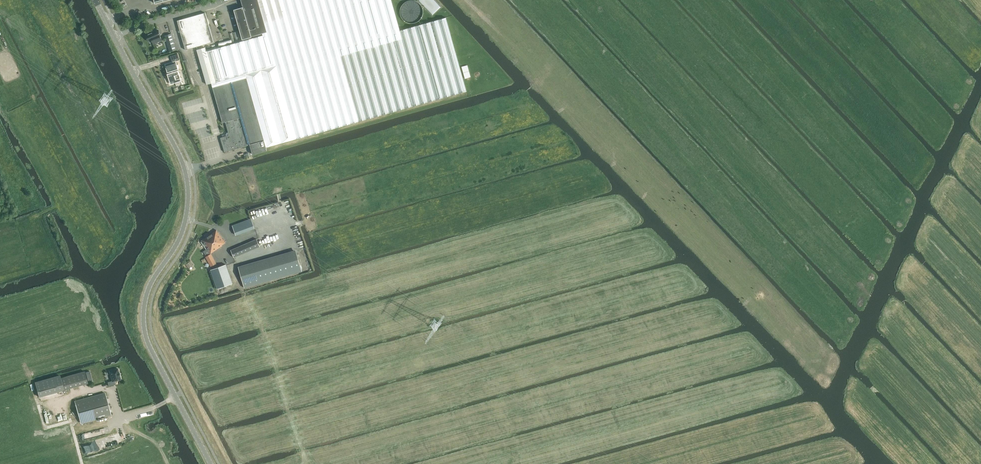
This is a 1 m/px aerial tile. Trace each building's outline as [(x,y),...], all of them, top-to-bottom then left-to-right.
[(213,87),(223,123),(225,122),(229,135),(221,138),(225,152),(248,145),(248,144),(250,144),(253,154),(267,150),(266,147),(467,91),(446,17),(400,30),(391,0),(241,0),(243,7),(235,10),(238,20),(239,20),(240,22),(239,22),(243,39),(262,33),(263,35),(206,51),(205,47),(197,50),(207,84),(211,83),(213,87)] [(401,21),(421,23),(424,2),(409,0),(408,0),(407,3),(403,3),(401,21)] [(177,20),(185,50),(214,42),(205,13),(177,20)] [(146,35),(147,38),(146,39),(147,40),(148,40),(148,41),(151,40),(153,44),(162,40),(160,35),(160,34),(158,30),(146,35)] [(165,35),(170,51),(176,50),(171,34),(165,35)] [(165,64),(167,72),(168,72),(168,73),(167,74),(170,83),(181,80),(182,84),(178,70),(177,71),(177,69),(178,69),(178,68),(179,68),(178,64),(177,65),(176,61),(180,60),(178,54),(170,56),(172,62),(165,64)] [(462,66),(465,78),(471,77),(468,65),(462,66)] [(232,225),(236,235),(255,228),(251,219),(232,225)] [(202,240),(210,253),(217,249),(222,246),(222,245),(225,242),(216,230),(202,240)] [(231,250),(234,258),(260,247),(257,239),(231,250)] [(296,251),(239,268),(245,289),(302,272),(296,251)] [(207,257),(212,265),(216,263),(211,254),(207,257)] [(211,270),(217,288),(232,283),(226,264),(211,270)] [(108,382),(109,386),(115,384),(115,381),(120,379),(121,379),(120,375),(119,373),(119,372),(118,369),(118,368),(117,369),(109,371),(112,381),(108,382)] [(61,379),(60,376),(35,383),(39,398),(88,384),(85,372),(61,379)] [(75,402),(80,422),(111,414),(105,393),(75,402)]
